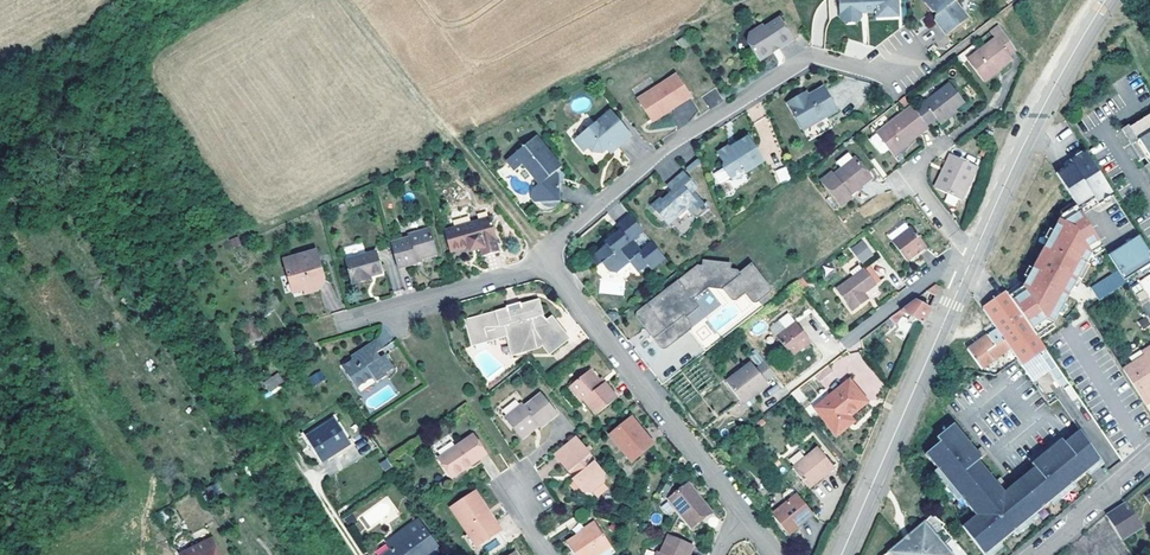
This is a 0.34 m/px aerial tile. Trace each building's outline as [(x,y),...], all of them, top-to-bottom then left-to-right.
[(839,15),(845,19),(857,19),(861,15),(861,13),(875,12),(876,18),(898,18),(898,0),(839,0),(839,15)] [(924,2),(933,13),(934,12),(936,15),(935,16),(935,20),(946,35),(967,18),(954,2),(956,0),(925,0),(924,2)] [(778,50),(793,42),(780,19),(765,28),(763,25),(749,34),(752,39),(747,42),(758,62),(772,54),(771,52),(777,48),(778,50)] [(1000,24),(992,30),(997,39),(969,58),(985,81),(1014,60),(1010,54),(1016,50),(1000,24)] [(1140,62),(1149,56),(1142,43),(1132,50),(1140,62)] [(672,111),(692,99),(678,76),(639,100),(651,120),(670,108),(672,111)] [(951,84),(915,111),(926,125),(936,118),(940,124),(948,118),(946,115),(954,108),(956,111),(966,104),(951,84)] [(797,97),(785,104),(791,114),(807,142),(830,129),(824,118),(835,112),(821,88),(806,97),(800,101),(797,97)] [(651,120),(653,123),(672,111),(670,108),(651,120)] [(915,111),(913,108),(872,139),(871,142),(881,155),(884,156),(890,151),(893,157),(929,129),(926,125),(915,111)] [(948,118),(956,111),(954,108),(946,115),(948,118)] [(614,143),(618,147),(631,136),(610,110),(574,140),(583,151),(588,148),(591,152),(601,153),(606,149),(614,143)] [(1132,126),(1131,127),(1142,143),(1139,145),(1147,157),(1149,162),(1149,115),(1132,126)] [(1131,124),(1124,129),(1143,160),(1147,157),(1139,145),(1142,143),(1131,127),(1132,126),(1131,124)] [(545,148),(536,137),(506,160),(514,171),(522,164),(523,166),(545,148)] [(756,149),(748,137),(736,144),(731,148),(727,147),(720,152),(718,156),(724,164),(723,167),(722,167),(730,179),(744,170),(746,173),(761,164),(753,151),(756,149)] [(134,139),(127,143),(137,159),(144,154),(134,139)] [(606,149),(610,154),(618,147),(614,143),(606,149)] [(560,168),(545,148),(523,166),(538,185),(535,188),(534,189),(533,191),(532,194),(531,197),(531,200),(532,203),(533,206),(536,209),(538,211),(542,212),(545,213),(549,213),(552,212),(555,210),(556,208),(558,206),(560,199),(559,184),(564,184),(564,173),(563,172),(561,172),(559,172),(558,170),(560,168)] [(753,151),(761,164),(764,162),(756,149),(753,151)] [(1085,149),(1070,160),(1072,163),(1087,153),(1085,149)] [(1072,163),(1057,172),(1077,204),(1079,208),(1094,198),(1098,205),(1114,194),(1087,153),(1072,163)] [(960,203),(976,169),(951,157),(944,171),(948,173),(939,192),(960,203)] [(830,172),(820,180),(839,207),(850,199),(848,196),(870,180),(855,158),(832,175),(830,172)] [(778,183),(790,179),(786,166),(774,170),(778,183)] [(948,173),(944,171),(935,191),(939,192),(948,173)] [(661,200),(653,207),(668,227),(689,211),(693,216),(705,207),(695,194),(698,191),(685,174),(669,187),(675,193),(663,202),(661,200)] [(1098,205),(1094,198),(1079,208),(1084,214),(1098,205)] [(1023,285),(1010,295),(1032,327),(1050,317),(1089,246),(1100,239),(1084,214),(1079,208),(1077,204),(1062,214),(1023,285)] [(693,216),(689,211),(668,227),(685,240),(690,232),(688,229),(709,212),(705,207),(693,216)] [(629,213),(615,224),(619,230),(609,238),(611,240),(605,244),(594,253),(595,255),(601,262),(608,270),(616,271),(629,261),(637,271),(646,263),(651,269),(665,258),(652,242),(640,251),(631,240),(643,230),(629,213)] [(450,249),(468,244),(475,242),(477,247),(481,245),(483,253),(500,249),(496,236),(498,236),(492,214),(443,227),(450,249)] [(391,242),(398,267),(416,261),(415,259),(433,254),(427,229),(405,235),(406,237),(391,242)] [(917,258),(929,248),(914,229),(894,244),(910,263),(917,258)] [(1109,254),(1119,269),(1125,279),(1149,263),(1149,250),(1140,235),(1109,254)] [(850,248),(861,264),(874,255),(863,239),(850,248)] [(1032,327),(1036,332),(1054,323),(1093,252),(1103,244),(1100,239),(1089,246),(1050,317),(1032,327)] [(929,248),(917,258),(920,261),(932,252),(929,248)] [(315,262),(321,261),(317,249),(312,250),(315,262)] [(326,278),(321,261),(315,262),(312,250),(297,255),(298,258),(285,262),(289,276),(292,275),(302,277),(304,288),(306,293),(318,289),(326,278)] [(347,258),(354,282),(367,278),(366,276),(372,274),(383,271),(377,250),(347,258)] [(601,262),(595,255),(588,261),(594,268),(601,262)] [(666,347),(691,328),(708,350),(738,327),(763,307),(757,300),(768,291),(769,290),(769,288),(769,287),(752,265),(740,274),(737,271),(729,271),(729,265),(705,263),(704,269),(699,268),(691,274),(691,275),(680,284),(679,283),(640,313),(639,314),(639,315),(639,316),(639,317),(639,318),(661,347),(662,347),(663,347),(663,348),(664,348),(665,348),(665,347),(666,347)] [(1125,279),(1119,269),(1093,286),(1101,299),(1128,283),(1125,279)] [(865,272),(839,292),(854,314),(870,302),(866,297),(877,288),(865,272)] [(294,291),(304,288),(302,277),(292,275),(289,276),(294,291)] [(1008,292),(1010,295),(1023,285),(1020,282),(1007,291),(1008,292)] [(1130,289),(1142,302),(1149,296),(1137,283),(1130,289)] [(940,286),(930,293),(939,299),(944,288),(940,286)] [(505,298),(499,300),(510,338),(514,344),(536,338),(541,335),(547,343),(566,327),(563,324),(551,310),(548,307),(545,309),(539,303),(536,290),(517,295),(518,298),(507,301),(505,298)] [(505,296),(505,298),(507,301),(518,298),(517,295),(516,292),(505,296)] [(983,309),(996,328),(1011,350),(1022,365),(1047,348),(1036,332),(1032,327),(1010,295),(1008,292),(983,309)] [(479,307),(479,305),(464,309),(470,335),(474,334),(473,329),(483,327),(484,331),(497,328),(495,323),(503,321),(504,325),(510,346),(514,344),(510,338),(499,300),(494,301),(495,303),(479,307)] [(897,326),(910,317),(923,323),(927,325),(934,311),(918,302),(917,302),(890,322),(897,326)] [(555,308),(551,310),(563,324),(566,322),(555,308)] [(789,316),(780,323),(787,333),(777,340),(792,359),(811,344),(797,325),(796,325),(789,316)] [(1140,321),(1145,328),(1149,324),(1149,321),(1147,316),(1140,321)] [(256,323),(244,328),(251,341),(262,336),(256,323)] [(967,350),(982,370),(1011,350),(996,328),(990,333),(967,350)] [(370,369),(374,375),(384,368),(382,366),(388,360),(378,347),(373,351),(368,346),(376,340),(370,333),(347,351),(350,354),(339,362),(355,381),(370,369)] [(1143,350),(1146,354),(1124,368),(1147,403),(1149,401),(1149,346),(1143,350)] [(750,363),(725,382),(740,402),(750,394),(753,398),(768,385),(765,382),(774,375),(764,362),(755,369),(750,363)] [(589,368),(567,386),(580,401),(583,399),(595,414),(615,398),(603,382),(599,385),(596,382),(598,380),(589,368)] [(279,373),(262,380),(266,391),(284,383),(279,373)] [(322,373),(312,379),(316,386),(326,380),(322,373)] [(853,387),(816,415),(833,437),(851,422),(848,418),(867,404),(853,387)] [(750,394),(740,402),(746,409),(754,404),(753,398),(750,394)] [(523,405),(505,419),(522,440),(533,431),(531,429),(537,424),(538,426),(541,428),(557,414),(541,395),(525,407),(523,405)] [(635,430),(639,427),(630,416),(608,435),(631,463),(649,448),(635,430)] [(336,420),(309,437),(325,462),(351,445),(336,420)] [(653,445),(639,427),(635,430),(649,448),(653,445)] [(984,554),(992,554),(1002,547),(1016,535),(1038,517),(1053,504),(1075,486),(1089,474),(1067,446),(1065,442),(1035,466),(1038,470),(1008,495),(982,464),(985,461),(957,427),(940,441),(944,445),(929,458),(941,472),(965,502),(979,519),(965,530),(984,554)] [(438,457),(450,474),(469,461),(471,464),(487,453),(473,433),(438,457)] [(1083,433),(1075,439),(1098,467),(1103,463),(1083,433)] [(594,461),(573,436),(553,453),(569,472),(570,471),(574,477),(573,479),(583,492),(589,492),(603,482),(603,475),(593,462),(594,461)] [(1075,439),(1067,446),(1089,474),(1093,478),(1106,468),(1103,463),(1098,467),(1075,439)] [(835,468),(819,449),(794,469),(810,488),(835,468)] [(788,458),(792,464),(804,457),(800,451),(788,458)] [(452,477),(471,464),(469,461),(450,474),(452,477)] [(941,472),(938,475),(962,504),(965,502),(941,472)] [(689,481),(686,483),(695,494),(698,492),(689,481)] [(686,483),(669,497),(693,527),(713,511),(698,492),(695,494),(686,483)] [(1075,486),(1053,504),(1056,508),(1078,490),(1075,486)] [(217,489),(209,494),(216,503),(223,499),(217,489)] [(473,491),(470,493),(486,516),(489,514),(473,491)] [(449,507),(467,533),(470,532),(479,546),(501,531),(489,514),(486,516),(470,493),(449,507)] [(815,514),(799,494),(774,514),(789,534),(815,514)] [(1126,503),(1107,514),(1122,539),(1141,527),(1126,503)] [(911,533),(925,551),(928,554),(954,554),(945,546),(953,538),(943,526),(945,524),(932,513),(911,533)] [(415,517),(399,528),(403,533),(389,543),(393,550),(387,554),(427,554),(437,548),(415,517)] [(1038,517),(1016,535),(1019,538),(1041,520),(1038,517)] [(583,535),(597,525),(595,522),(581,532),(582,534),(583,535)] [(582,534),(567,544),(574,554),(599,554),(611,546),(597,525),(583,535),(582,534)] [(925,551),(911,533),(909,530),(900,537),(902,540),(884,554),(928,554),(925,551)] [(470,532),(467,533),(464,536),(473,550),(477,547),(479,546),(470,532)] [(692,543),(668,533),(660,551),(657,550),(655,554),(687,554),(692,543)] [(179,554),(219,554),(211,538),(179,554)] [(992,554),(999,554),(1005,550),(1002,547),(992,554)]
